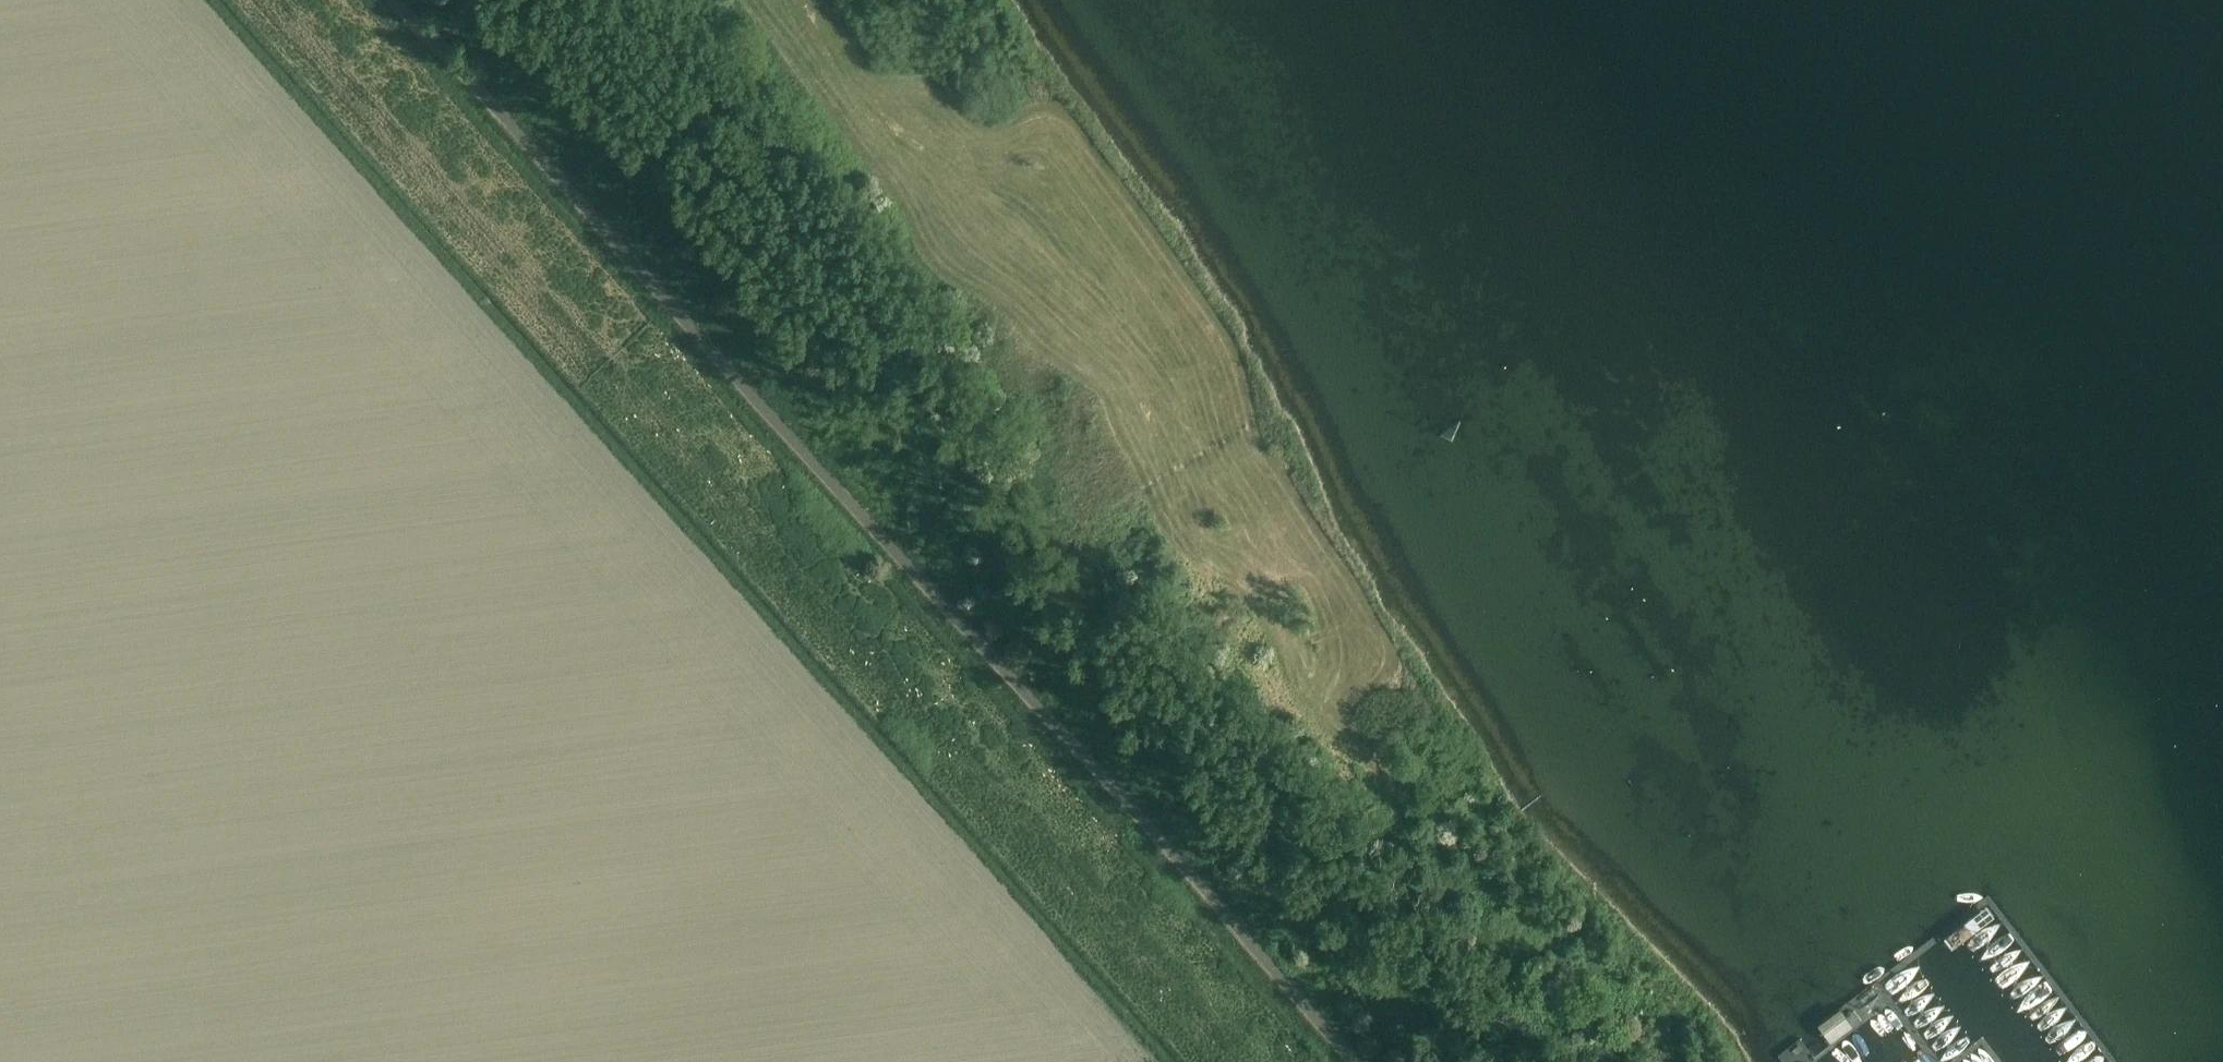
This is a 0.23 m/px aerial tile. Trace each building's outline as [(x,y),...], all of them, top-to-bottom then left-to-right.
[(1846,1015),(1824,1032),(1831,1042),(1853,1025),(1846,1015)]
